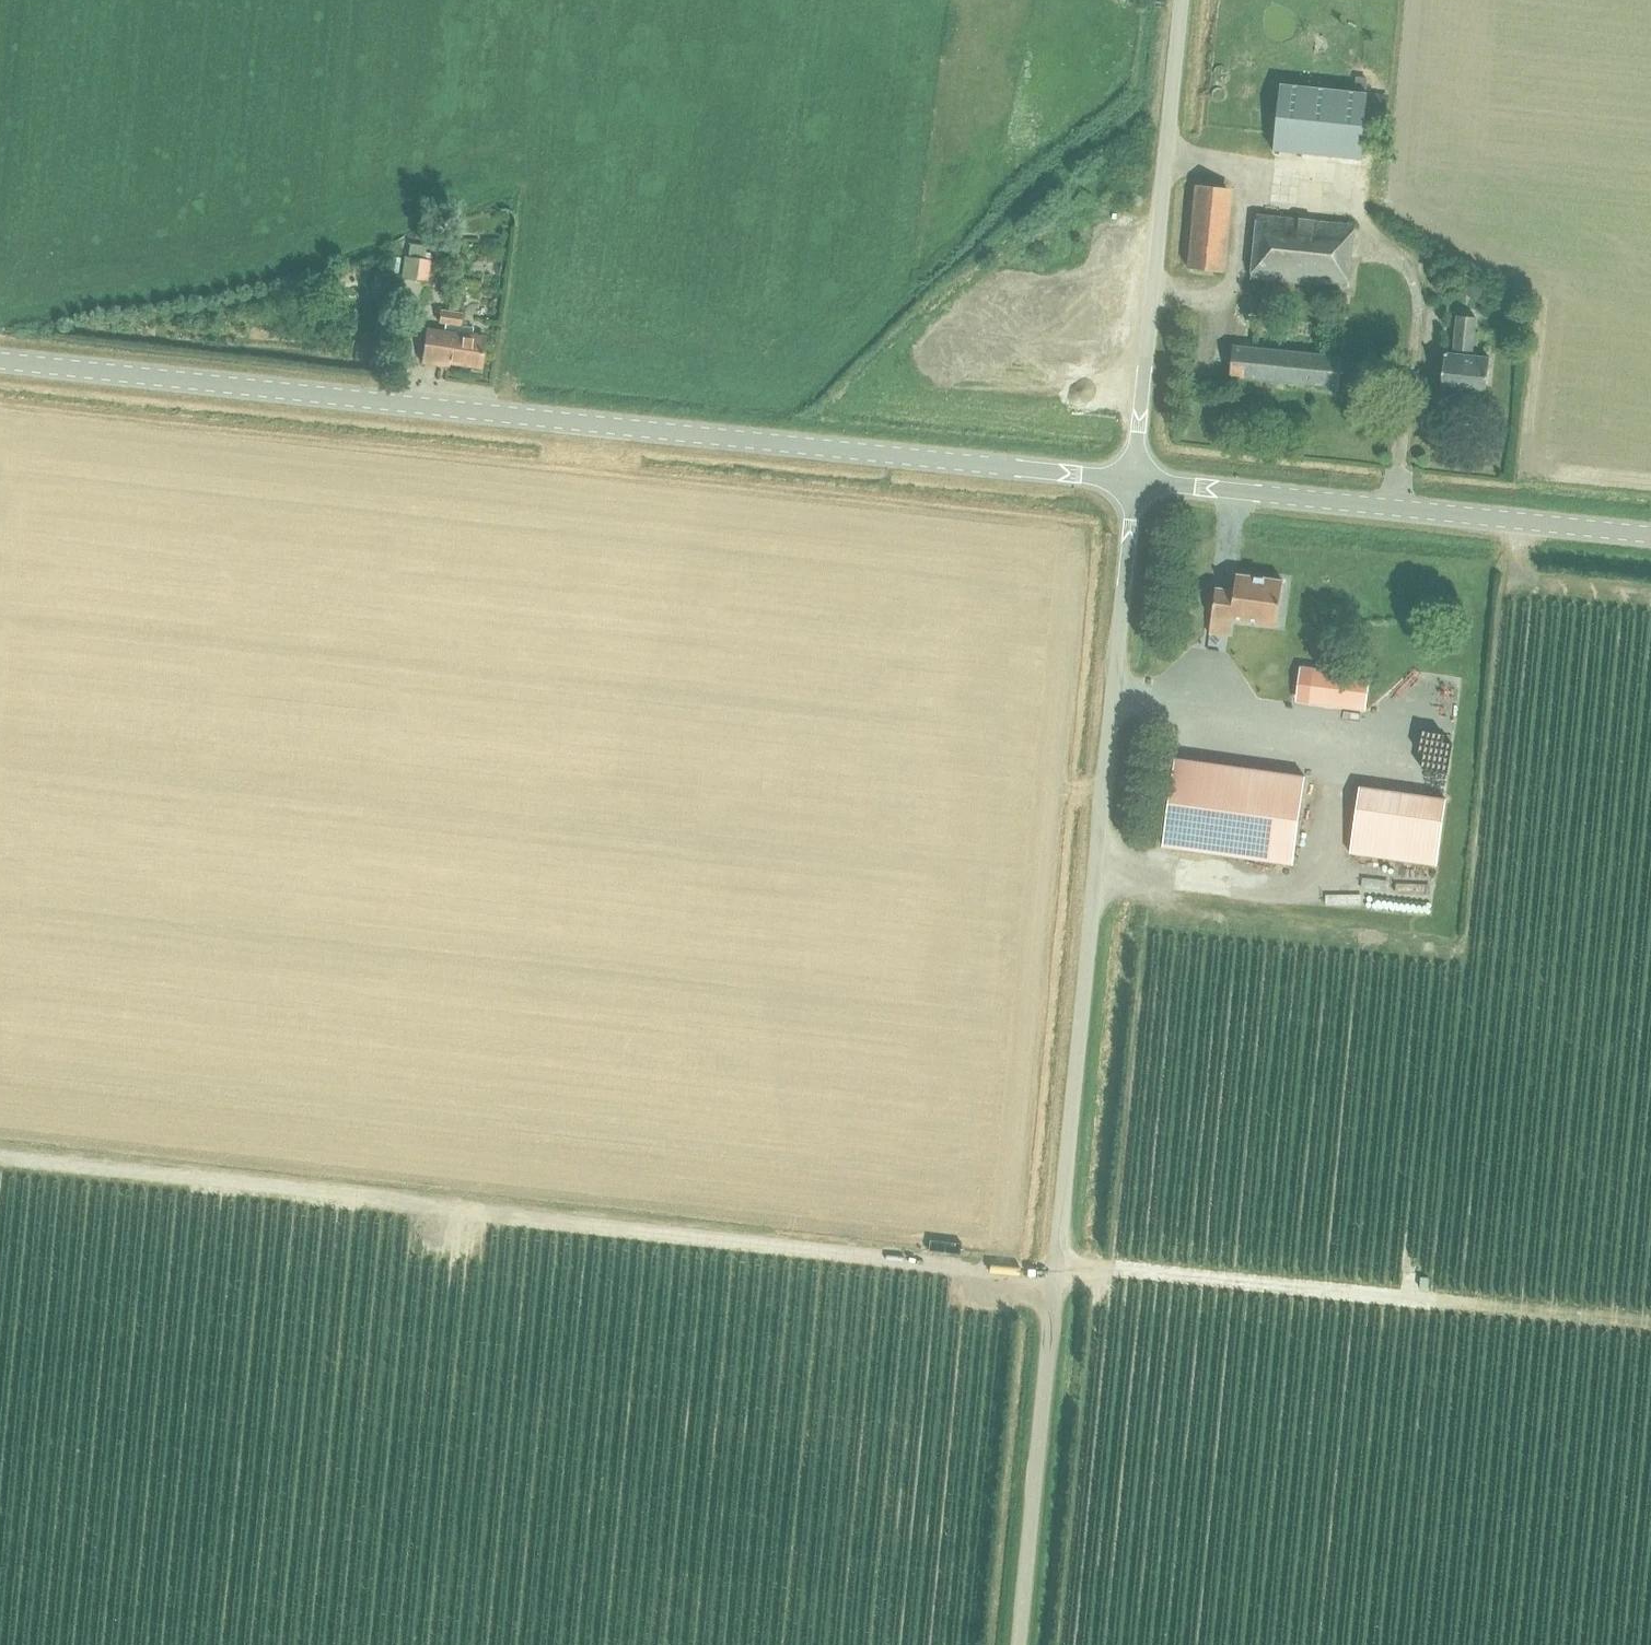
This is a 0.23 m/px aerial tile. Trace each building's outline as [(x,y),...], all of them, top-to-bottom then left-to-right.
[(1369,95),(1369,94),(1333,90),(1281,84),(1276,132),(1274,151),(1326,157),(1362,160),(1368,109),(1369,95)] [(1369,95),(1368,109),(1378,110),(1380,97),(1369,95)] [(1187,266),(1218,270),(1228,186),(1196,183),(1187,266)] [(1346,286),(1353,227),(1257,216),(1250,275),(1346,286)] [(433,252),(432,271),(446,271),(447,252),(433,252)] [(401,278),(428,282),(431,261),(405,257),(401,278)] [(1462,274),(1454,286),(1491,310),(1499,298),(1462,274)] [(373,293),(384,292),(383,282),(372,283),(373,293)] [(451,286),(447,312),(458,314),(462,288),(451,286)] [(447,312),(441,311),(439,322),(461,326),(462,314),(458,314),(447,312)] [(1442,357),(1437,395),(1481,401),(1486,361),(1467,359),(1472,321),(1452,319),(1447,357),(1442,357)] [(481,369),(485,338),(473,336),(474,327),(461,326),(446,323),(444,332),(427,330),(422,364),(440,366),(440,363),(481,369)] [(1334,390),(1338,358),(1233,345),(1229,377),(1334,390)] [(1216,589),(1212,618),(1277,626),(1283,581),(1237,575),(1235,591),(1216,589)] [(1337,672),(1332,709),(1367,713),(1371,676),(1337,672)] [(1176,759),(1163,846),(1294,864),(1306,777),(1176,759)] [(1360,788),(1350,853),(1437,866),(1447,800),(1360,788)] [(1220,887),(1221,871),(1233,871),(1233,857),(1190,857),(1189,887),(1220,887)]
